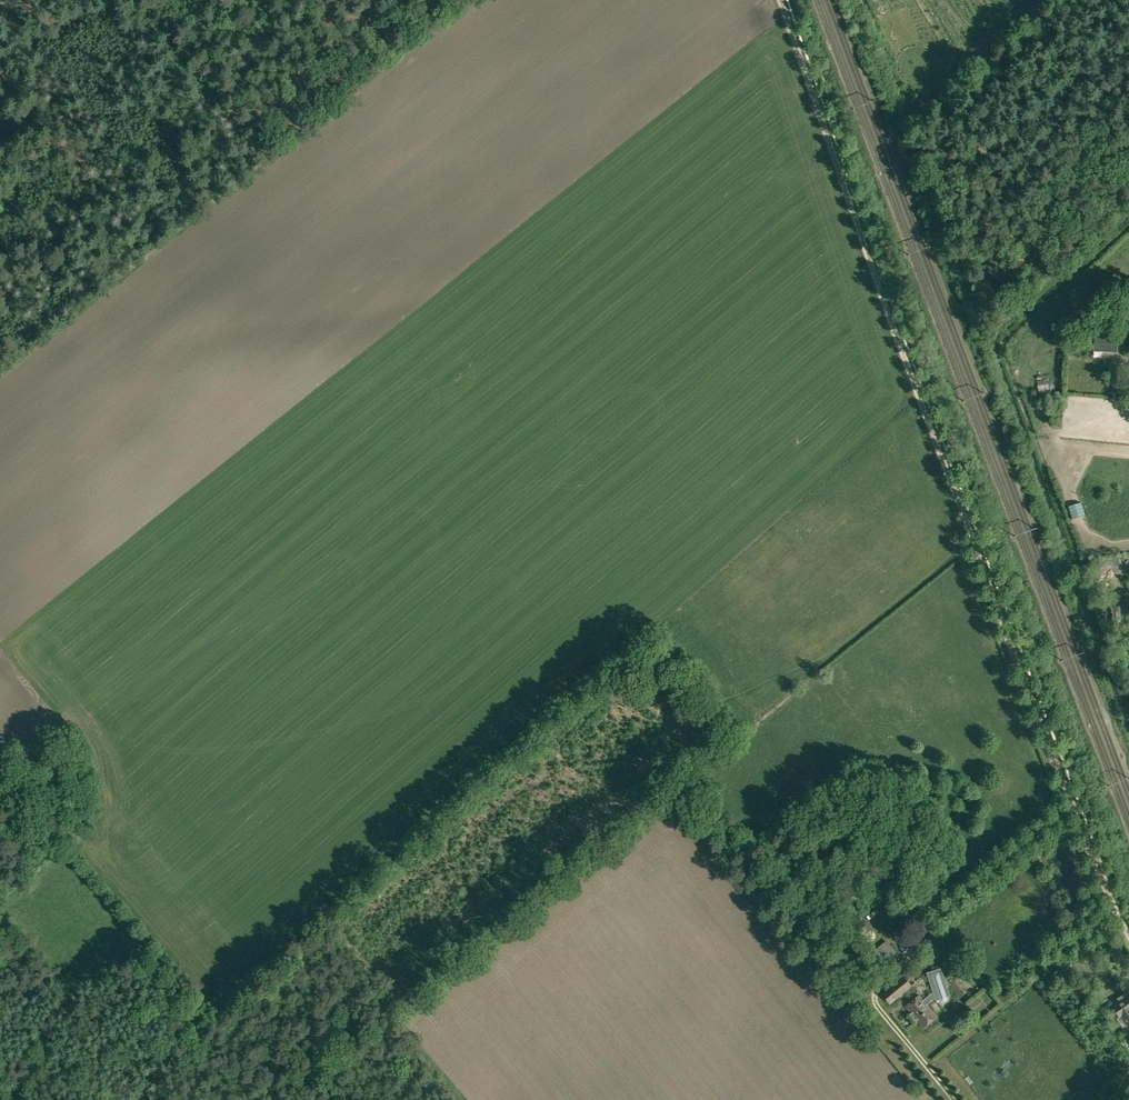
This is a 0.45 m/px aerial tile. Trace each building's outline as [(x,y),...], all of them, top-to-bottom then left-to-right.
[(1128,329),(1128,306),(1121,305),(1118,328),(1128,329)] [(1114,340),(1097,342),(1098,353),(1115,351),(1114,340)] [(1037,385),(1038,393),(1050,391),(1049,383),(1037,385)] [(1110,602),(1109,598),(1108,598),(1107,589),(1106,589),(1104,582),(1102,580),(1100,568),(1100,567),(1094,568),(1094,569),(1097,581),(1097,582),(1099,591),(1100,591),(1105,607),(1110,606),(1109,603),(1110,602)] [(1122,625),(1128,624),(1128,604),(1120,605),(1122,625)] [(1124,654),(1128,649),(1123,644),(1118,650),(1124,654)] [(125,849),(116,857),(124,865),(133,857),(125,849)] [(865,958),(878,974),(886,968),(900,956),(886,940),(865,958)] [(1070,971),(1075,980),(1081,976),(1075,967),(1070,971)] [(889,986),(898,996),(917,980),(909,969),(889,986)] [(905,1006),(923,1027),(936,1017),(926,1004),(935,997),(936,1000),(938,999),(939,1000),(939,1001),(940,1001),(941,1002),(942,1002),(943,1002),(944,1002),(945,1002),(945,1001),(946,1001),(946,1000),(947,999),(947,998),(947,997),(949,996),(940,970),(938,971),(938,970),(930,972),(930,974),(928,975),(933,991),(923,1000),(919,995),(905,1006)] [(1127,1026),(1128,1024),(1128,998),(1128,997),(1126,992),(1115,1000),(1118,1004),(1113,1007),(1119,1016),(1120,1015),(1127,1026)]
